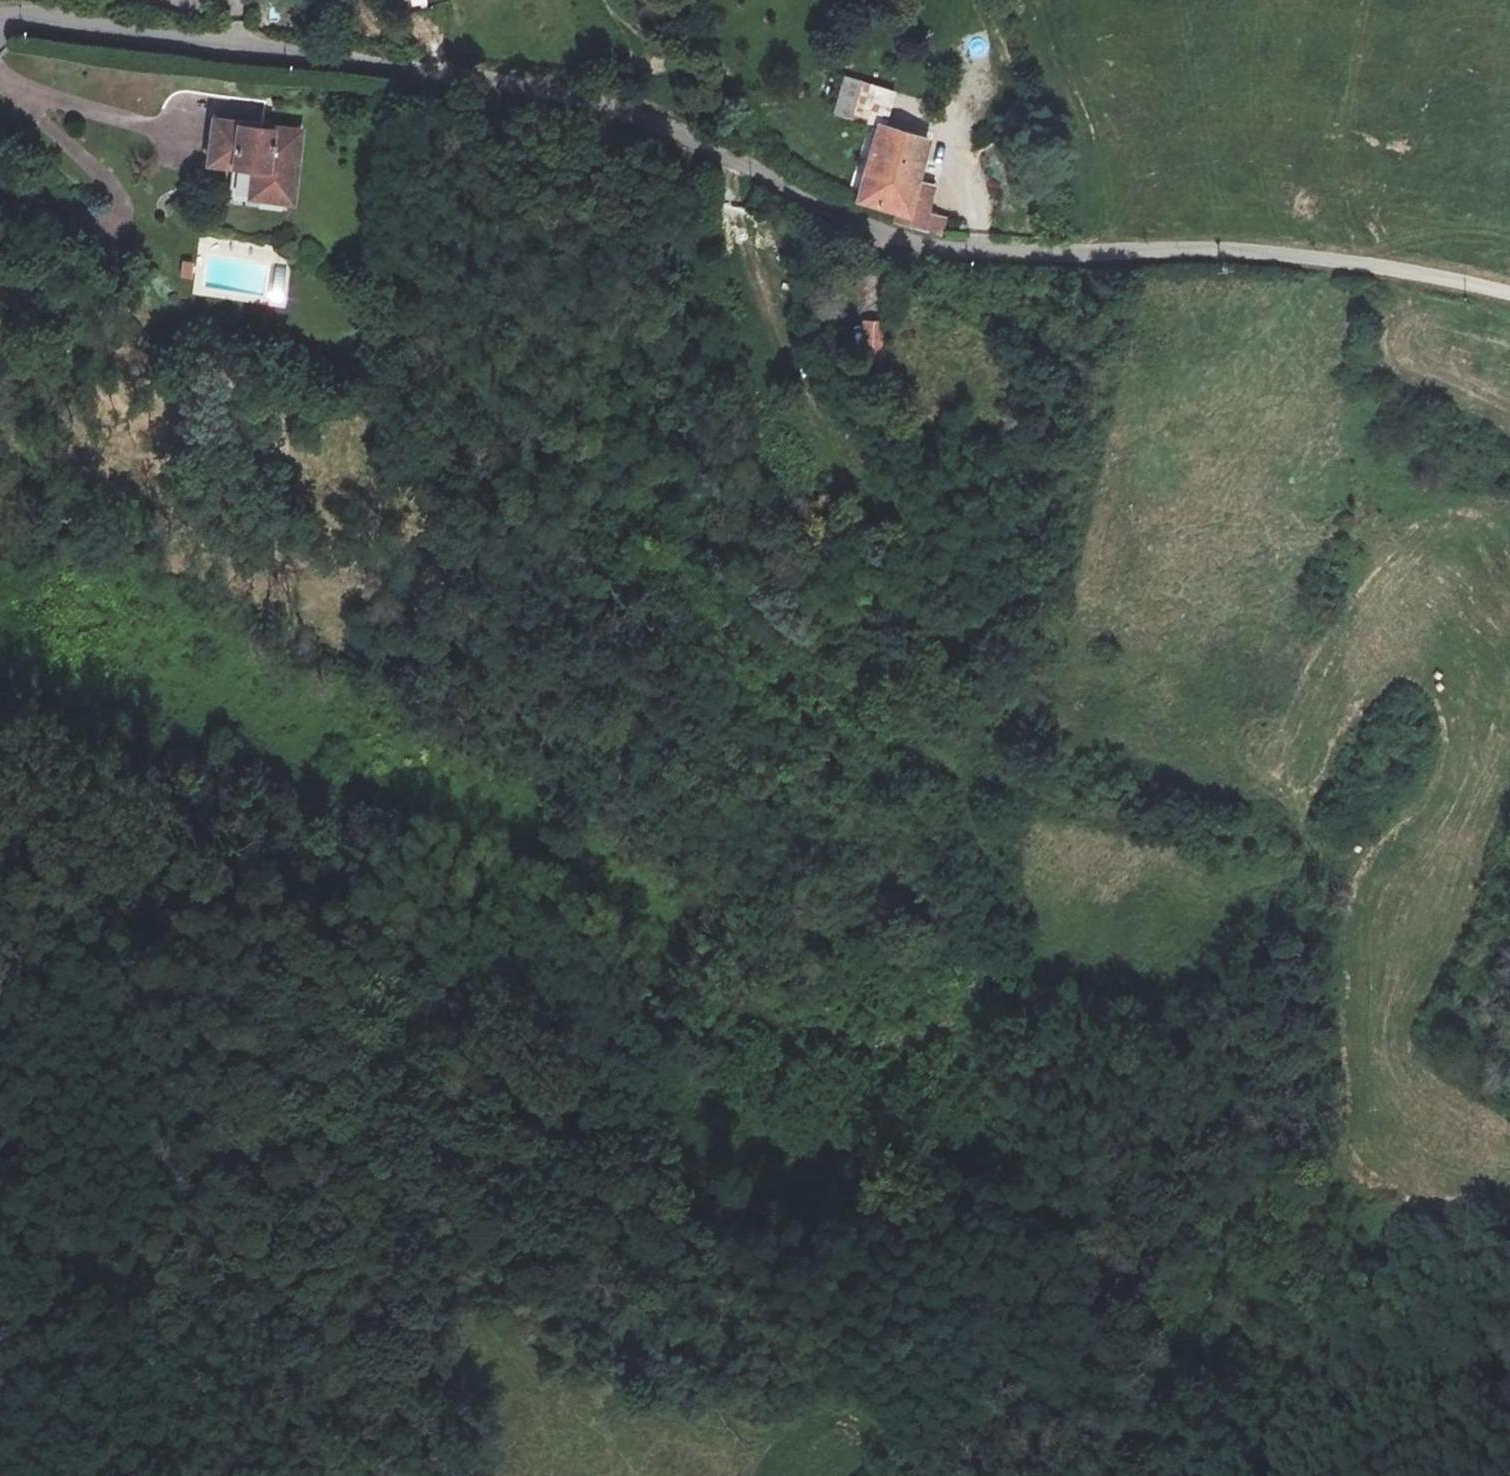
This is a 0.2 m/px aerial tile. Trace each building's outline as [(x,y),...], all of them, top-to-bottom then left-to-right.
[(844,74),(832,111),(855,118),(867,81),(844,74)] [(216,160),(240,164),(260,167),(255,191),(297,200),(309,131),(221,117),(216,160)] [(936,207),(914,201),(898,197),(905,170),(914,130),(869,118),(852,188),(884,195),(883,214),(931,226),(936,207)] [(260,167),(240,164),(235,201),(294,212),(297,200),(255,191),(260,167)] [(921,174),(905,170),(898,197),(914,201),(921,174)] [(881,353),(882,319),(867,319),(865,352),(881,353)]
